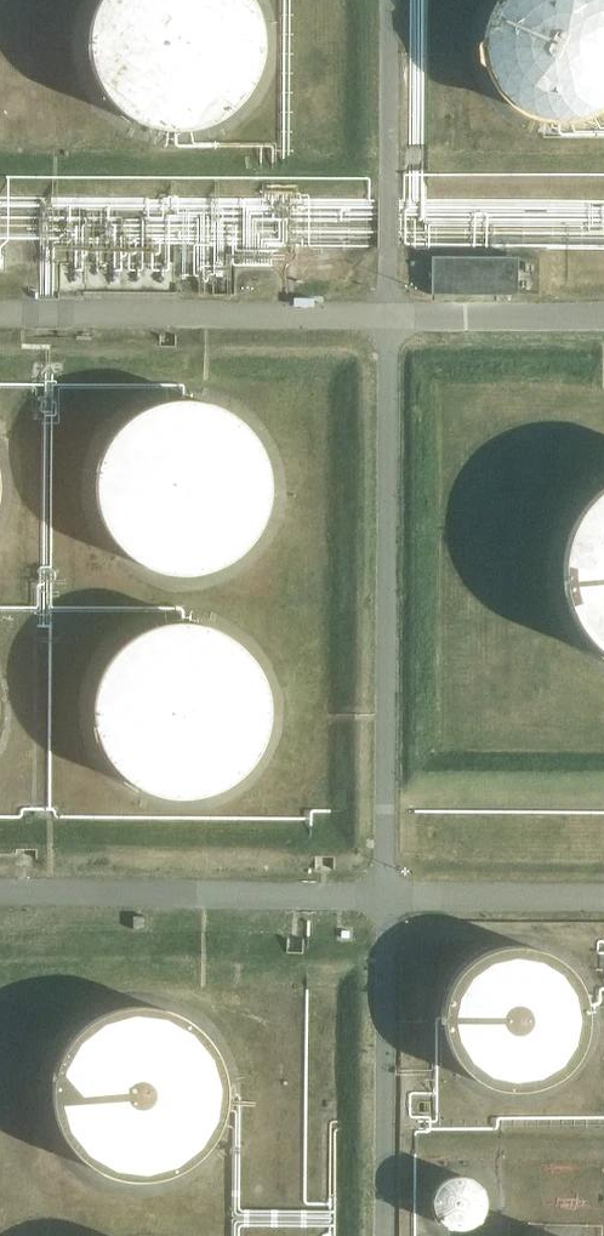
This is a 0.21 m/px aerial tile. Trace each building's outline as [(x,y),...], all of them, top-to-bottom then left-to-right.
[(261,17),(260,14),(258,9),(257,7),(255,2),(254,0),(101,0),(99,4),(95,11),(93,18),(91,26),(91,29),(90,34),(89,41),(89,44),(90,49),(90,54),(91,60),(92,65),(94,70),(95,75),(97,79),(98,82),(101,86),(104,91),(106,95),(110,99),(111,101),(115,105),(117,107),(121,110),(125,113),(129,116),(131,118),(136,120),(140,123),(145,125),(150,127),(157,129),(163,130),(168,130),(175,131),(183,131),(188,130),(194,129),(199,128),(204,127),(211,124),(216,122),(220,120),(227,115),(231,112),(235,109),(241,104),(246,98),(249,94),(252,89),(254,85),(257,80),(259,75),(261,70),(262,65),(263,60),(264,58),(264,53),(265,47),(265,42),(265,34),(264,32),(263,27),(262,22),(261,17)] [(481,46),(482,55),(483,63),(486,72),(489,80),(493,87),(498,94),(504,100),(511,106),(518,111),(525,115),(533,118),(541,121),(550,122),(558,123),(567,122),(575,121),(584,118),(591,115),(599,111),(603,107),(603,0),(497,0),(493,6),(489,13),(486,21),(483,29),(482,38),(481,46)] [(518,296),(519,257),(432,257),(432,296),(518,296)] [(263,525),(265,520),(266,517),(268,511),(269,506),(270,501),(271,499),(271,493),(271,488),(271,483),(271,475),(270,470),(269,465),(266,458),(264,453),(262,448),(260,443),(257,439),(252,433),(247,427),(243,423),(239,420),(235,416),(231,414),(226,411),(222,408),(217,406),(212,404),(205,402),(197,401),(192,400),(187,400),(181,400),(176,400),(168,401),(161,403),(156,404),(151,406),(146,408),(141,410),(137,413),(133,416),(128,419),(125,423),(123,424),(119,428),(117,430),(114,434),(111,438),(108,443),(106,447),(103,452),(102,454),(101,459),(99,464),(98,469),(97,475),(96,480),(96,488),(96,493),(96,495),(97,501),(97,503),(99,511),(101,516),(101,518),(103,523),(105,525),(107,530),(108,532),(111,537),(112,539),(114,541),(117,545),(119,547),(123,551),(127,554),(131,557),(135,560),(142,565),(149,568),(153,570),(158,572),(163,573),(171,574),(179,575),(187,575),(195,575),(202,573),(210,571),(217,569),(224,565),(231,561),(237,557),(243,552),(247,548),(249,546),(252,542),(254,540),(257,536),(258,534),(261,529),(262,527),(263,525)] [(600,493),(594,499),(588,505),(585,510),(581,515),(578,519),(577,522),(574,527),(572,532),(571,534),(569,540),(567,545),(566,551),(566,553),(565,559),(564,565),(564,570),(564,576),(564,582),(565,587),(565,590),(567,596),(568,601),(569,604),(571,609),(573,614),(575,619),(579,627),(583,631),(586,636),(590,640),(593,645),(600,650),(603,654),(603,490),(600,493)] [(268,733),(268,731),(270,726),(270,721),(271,716),(271,713),(271,708),(271,706),(270,700),(270,695),(269,690),(267,685),(266,680),(265,678),(264,675),(262,671),(259,666),(256,662),(255,659),(252,655),(248,651),(245,648),(241,644),(237,641),(231,636),(224,632),(219,630),(214,628),(209,626),(204,625),(197,623),(192,623),(186,622),(181,622),(176,623),(171,623),(166,624),(161,625),(153,628),(148,629),(144,632),(137,635),(132,638),(128,641),(122,647),(119,650),(115,654),(111,661),(108,665),(105,669),(103,674),(102,677),(100,681),(99,686),(97,691),(96,697),(96,704),(95,710),(95,712),(96,715),(96,720),(97,725),(97,728),(98,733),(100,738),(103,745),(105,750),(106,752),(109,757),(110,759),(113,763),(115,765),(120,771),(126,776),(130,780),(132,781),(134,783),(138,785),(143,788),(148,790),(155,793),(162,795),(167,796),(170,797),(178,798),(186,798),(191,798),(196,797),(201,796),(206,795),(211,793),(218,790),(225,787),(232,783),(236,780),(240,777),(242,775),(246,771),(248,769),(251,765),(253,763),(256,759),(257,757),(260,753),(261,750),(263,746),(265,743),(266,738),(268,733)] [(147,929),(146,917),(133,917),(133,929),(147,929)] [(587,1005),(586,1001),(585,995),(584,993),(581,986),(577,980),(575,976),(572,972),(567,967),(563,964),(560,961),(556,958),(550,955),(543,952),(537,949),(530,947),(525,947),(518,946),(511,946),(504,947),(497,949),(490,951),(484,954),(477,957),(474,960),(468,964),(463,969),(458,974),(454,980),(452,984),(449,991),(447,995),(446,998),(445,1002),(445,1004),(444,1009),(444,1011),(443,1016),(443,1021),(443,1023),(444,1028),(445,1033),(446,1037),(446,1040),(448,1044),(449,1046),(450,1048),(452,1053),(454,1057),(455,1059),(460,1064),(464,1070),(470,1075),(473,1077),(477,1080),(483,1084),(490,1086),(497,1089),(501,1090),(506,1091),(511,1091),(515,1091),(520,1091),(527,1090),(534,1089),(541,1087),(547,1084),(554,1081),(558,1078),(561,1075),(567,1070),(571,1065),(576,1060),(578,1056),(581,1051),(583,1045),(584,1043),(586,1038),(587,1031),(588,1027),(588,1024),(588,1019),(588,1017),(588,1012),(588,1010),(587,1005)] [(222,1124),(224,1119),(225,1117),(226,1111),(227,1105),(228,1100),(228,1095),(228,1090),(228,1085),(227,1082),(227,1077),(225,1072),(224,1067),(223,1064),(221,1059),(219,1055),(218,1052),(216,1048),(213,1043),(210,1039),(205,1033),(199,1028),(195,1024),(191,1021),(184,1017),(180,1014),(175,1012),(170,1010),(165,1009),(158,1007),(150,1005),(145,1005),(140,1005),(132,1005),(127,1006),(122,1007),(114,1009),(109,1011),(104,1013),(100,1015),(95,1017),(89,1022),(84,1025),(80,1028),(77,1032),(73,1036),(70,1040),(67,1044),(66,1046),(63,1051),(61,1056),(59,1060),(57,1065),(56,1068),(55,1073),(54,1078),(53,1086),(52,1091),(52,1094),(52,1096),(53,1101),(53,1104),(54,1109),(55,1112),(56,1117),(57,1119),(58,1124),(59,1127),(61,1131),(64,1136),(65,1138),(67,1140),(69,1145),(74,1151),(78,1155),(82,1158),(88,1163),(94,1168),(101,1171),(106,1174),(111,1175),(116,1177),(123,1179),(131,1180),(139,1180),(147,1180),(154,1179),(162,1178),(170,1175),(174,1174),(179,1171),(186,1168),(190,1165),(192,1163),(197,1160),(199,1158),(204,1153),(209,1147),(214,1141),(215,1138),(218,1134),(220,1129),(221,1127),(222,1124)] [(439,1220),(441,1222),(442,1223),(444,1225),(448,1227),(452,1228),(456,1229),(460,1229),(464,1229),(468,1228),(472,1226),(476,1223),(478,1221),(479,1220),(480,1219),(482,1217),(482,1215),(484,1213),(484,1212),(485,1209),(486,1206),(486,1202),(486,1200),(485,1197),(484,1193),(483,1190),(482,1188),(480,1186),(479,1184),(477,1182),(475,1180),(472,1179),(470,1178),(467,1177),(464,1176),(462,1175),(457,1175),(454,1176),(450,1177),(447,1178),(445,1179),(442,1181),(440,1182),(437,1186),(436,1188),(435,1189),(434,1192),(433,1195),(432,1197),(432,1200),(432,1203),(432,1206),(433,1209),(433,1212),(435,1214),(437,1218),(439,1220)]
